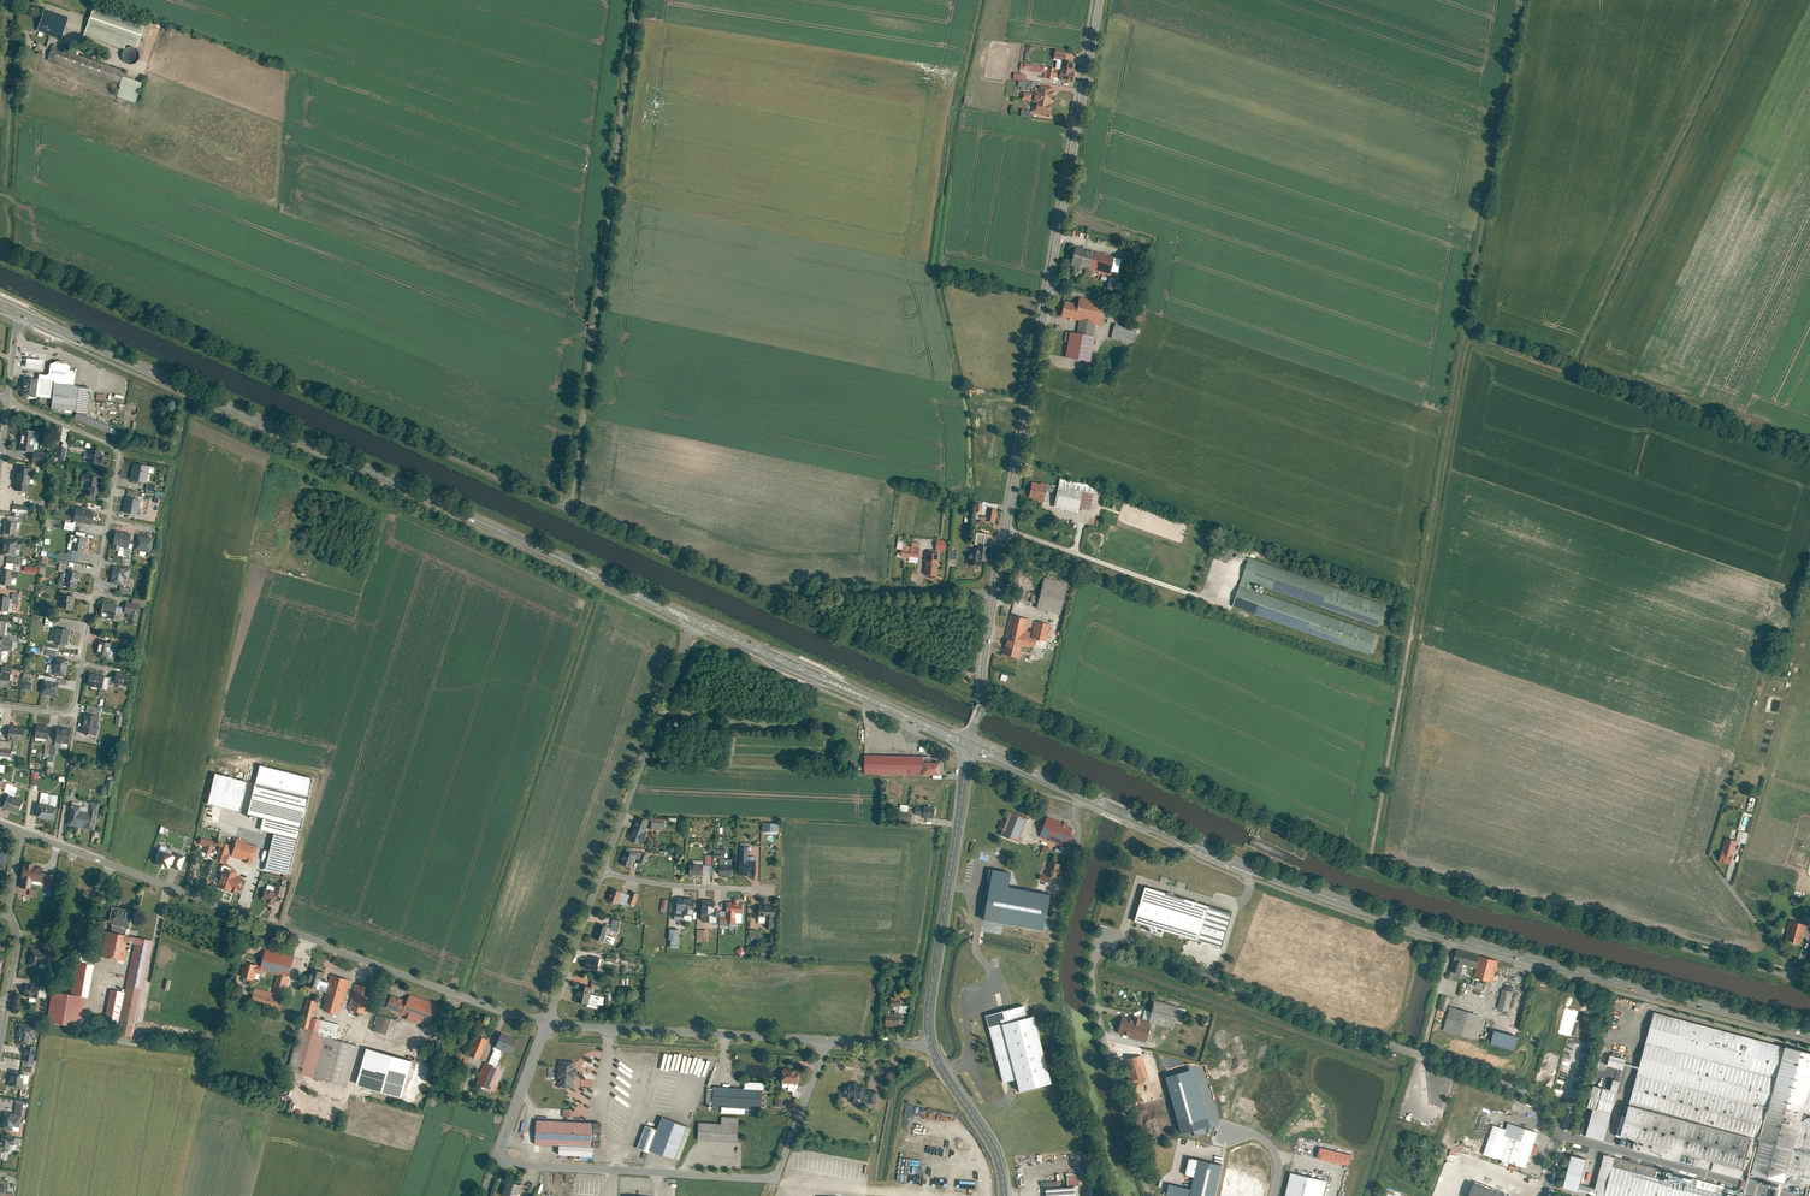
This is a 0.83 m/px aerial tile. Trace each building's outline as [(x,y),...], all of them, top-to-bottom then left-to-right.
[(147,22),(98,4),(87,35),(125,48),(128,40),(139,44),(147,22)] [(70,17),(46,9),(39,29),(62,38),(70,17)] [(128,71),(55,45),(49,60),(122,86),(126,75),(128,71)] [(1053,48),(1052,58),(1064,59),(1065,50),(1053,48)] [(1073,62),(1061,60),(1059,69),(1058,80),(1070,82),(1073,62)] [(1019,69),(1044,73),(1045,66),(1020,62),(1019,69)] [(1058,80),(1059,69),(1045,66),(1044,73),(1043,77),(1058,80)] [(121,90),(140,97),(146,81),(126,75),(122,86),(121,90)] [(1032,82),(1024,81),(1022,90),(1027,91),(1028,87),(1031,87),(1032,82)] [(1052,87),(1038,85),(1037,91),(1033,90),(1031,100),(1036,101),(1036,103),(1033,103),(1031,112),(1048,114),(1052,87)] [(1030,93),(1022,92),(1021,99),(1029,100),(1030,93)] [(969,101),(972,101),(973,96),(966,95),(964,104),(968,105),(969,101)] [(1069,264),(1088,270),(1093,251),(1074,246),(1069,264)] [(1112,256),(1093,251),(1088,270),(1107,275),(1109,270),(1112,256)] [(1109,270),(1117,272),(1120,259),(1112,256),(1109,270)] [(1105,302),(1078,297),(1077,304),(1074,318),(1074,319),(1079,320),(1094,323),(1100,324),(1105,302)] [(1077,304),(1062,301),(1060,315),(1074,318),(1077,304)] [(1079,320),(1076,333),(1092,336),(1094,323),(1079,320)] [(1134,329),(1113,324),(1109,338),(1130,344),(1134,329)] [(1076,333),(1069,332),(1064,357),(1088,361),(1093,337),(1092,336),(1076,333)] [(43,362),(26,359),(24,369),(41,371),(43,362)] [(39,376),(38,381),(36,397),(52,399),(54,384),(73,387),(75,372),(69,371),(70,368),(64,363),(56,362),(49,365),(48,375),(45,376),(39,376)] [(38,381),(22,379),(19,399),(35,401),(36,397),(38,381)] [(73,387),(54,384),(52,399),(51,410),(86,414),(90,389),(73,387)] [(21,431),(18,451),(32,453),(33,443),(34,432),(21,431)] [(56,459),(64,460),(66,449),(57,448),(56,459)] [(86,464),(99,466),(102,452),(89,450),(86,464)] [(32,452),(31,464),(43,465),(44,453),(32,452)] [(132,464),(129,481),(146,484),(148,473),(149,467),(132,464)] [(14,491),(28,493),(31,470),(16,468),(14,491)] [(82,496),(96,498),(100,479),(81,476),(80,483),(84,484),(82,496)] [(1058,479),(1057,486),(1091,493),(1092,486),(1058,479)] [(1031,482),(1027,497),(1042,501),(1045,490),(1046,483),(1040,482),(1039,484),(1031,482)] [(1046,483),(1045,490),(1055,493),(1057,486),(1046,483)] [(155,485),(147,484),(146,491),(153,493),(155,485)] [(1091,493),(1057,486),(1055,493),(1052,507),(1075,512),(1076,507),(1089,510),(1093,494),(1091,493)] [(136,493),(128,491),(126,498),(135,500),(136,493)] [(122,513),(137,516),(140,501),(125,498),(122,513)] [(28,507),(13,506),(12,513),(27,515),(27,513),(28,508),(28,507)] [(997,509),(986,508),(985,515),(984,520),(995,521),(997,509)] [(75,509),(73,523),(90,526),(93,513),(75,509)] [(3,534),(14,536),(16,524),(5,522),(3,534)] [(65,522),(63,530),(73,532),(75,524),(65,522)] [(130,534),(115,532),(112,551),(118,552),(119,548),(128,549),(130,534)] [(985,534),(974,532),(972,544),(976,544),(983,546),(985,534)] [(79,552),(83,553),(86,538),(73,536),(71,551),(72,551),(79,552)] [(154,551),(150,550),(152,539),(137,536),(134,551),(146,553),(145,558),(152,559),(154,551)] [(946,541),(936,539),(934,549),(945,551),(946,541)] [(2,540),(0,556),(15,558),(16,541),(2,540)] [(980,566),(981,560),(987,561),(990,547),(983,546),(976,544),(976,550),(969,549),(966,564),(980,566)] [(911,546),(903,545),(902,550),(901,558),(908,559),(909,556),(918,557),(919,548),(918,547),(911,546)] [(58,559),(70,562),(72,551),(71,551),(68,550),(67,555),(59,553),(58,559)] [(957,552),(949,550),(948,558),(956,559),(957,552)] [(79,552),(72,551),(70,562),(77,563),(79,552)] [(938,554),(925,553),(923,574),(936,576),(938,554)] [(1381,604),(1244,556),(1237,576),(1374,623),(1381,604)] [(58,585),(76,589),(79,574),(74,573),(76,563),(68,561),(66,571),(65,574),(60,573),(58,585)] [(113,567),(110,584),(122,586),(123,579),(128,580),(130,570),(113,567)] [(10,587),(12,572),(0,570),(0,585),(10,587)] [(1069,583),(1045,577),(1037,609),(1061,615),(1069,583)] [(1372,631),(1235,583),(1228,604),(1365,651),(1372,631)] [(12,605),(18,605),(20,595),(12,594),(11,600),(12,600),(12,605)] [(58,608),(72,611),(75,598),(60,595),(58,608)] [(7,612),(9,600),(9,597),(0,596),(0,611),(7,612)] [(135,627),(139,607),(143,608),(144,602),(132,600),(131,604),(126,603),(124,614),(128,615),(127,625),(135,627)] [(113,621),(116,605),(102,603),(99,618),(113,621)] [(53,627),(55,617),(47,615),(45,625),(53,627)] [(1028,619),(1009,616),(1002,653),(1020,656),(1022,645),(1035,647),(1037,638),(1031,637),(1032,633),(1026,632),(1028,619)] [(1051,622),(1035,619),(1032,633),(1031,637),(1037,638),(1046,641),(1051,622)] [(53,643),(66,646),(69,631),(56,629),(53,643)] [(2,641),(1,647),(11,648),(12,642),(10,642),(10,637),(2,636),(2,641)] [(96,655),(108,657),(110,644),(98,642),(96,655)] [(43,645),(42,653),(57,656),(59,647),(43,645)] [(51,675),(65,678),(68,660),(54,658),(51,675)] [(129,674),(116,672),(113,686),(126,688),(129,674)] [(7,689),(8,687),(9,675),(0,674),(0,688),(7,689)] [(104,677),(89,674),(86,687),(101,689),(104,677)] [(43,680),(40,694),(56,697),(59,682),(43,680)] [(80,734),(95,736),(99,718),(84,715),(80,734)] [(34,739),(47,740),(49,729),(35,727),(34,739)] [(8,729),(7,741),(22,742),(23,731),(8,729)] [(55,743),(68,745),(70,731),(56,730),(55,743)] [(921,757),(863,755),(863,772),(920,774),(920,762),(921,757)] [(937,762),(920,762),(920,774),(937,775),(937,762)] [(261,766),(248,815),(263,819),(260,832),(273,835),(265,869),(289,875),(313,779),(261,766)] [(247,783),(214,775),(208,805),(241,813),(247,783)] [(105,795),(110,796),(113,782),(107,781),(105,795)] [(8,794),(12,786),(6,784),(4,791),(3,793),(8,794)] [(8,794),(7,797),(13,800),(17,788),(12,786),(8,794)] [(40,793),(38,806),(54,809),(56,796),(40,793)] [(1749,796),(1745,809),(1751,811),(1755,798),(1749,796)] [(6,797),(2,809),(17,814),(21,803),(13,800),(7,797),(6,797)] [(67,826),(83,829),(83,830),(94,832),(98,805),(89,803),(87,814),(79,812),(80,806),(71,805),(67,826)] [(916,804),(915,807),(908,806),(907,811),(899,810),(897,819),(916,822),(917,814),(932,817),(934,807),(916,804)] [(37,806),(35,820),(53,823),(56,809),(54,809),(38,806),(37,806)] [(1027,819),(1007,811),(998,835),(1017,842),(1027,819)] [(1069,841),(1074,830),(1065,827),(1066,824),(1047,816),(1039,837),(1059,845),(1061,841),(1067,843),(1068,841),(1069,841)] [(645,830),(649,820),(637,817),(630,840),(643,845),(647,831),(645,830)] [(652,818),(651,828),(663,829),(664,818),(652,818)] [(1739,831),(1736,841),(1745,844),(1748,834),(1739,831)] [(212,854),(216,841),(203,837),(200,844),(207,847),(205,852),(212,854)] [(216,860),(228,863),(230,856),(246,860),(245,862),(255,865),(260,845),(234,838),(232,844),(221,841),(216,860)] [(1726,839),(1719,861),(1730,864),(1736,844),(1730,842),(1731,840),(1729,840),(1726,839)] [(748,846),(740,846),(739,860),(738,860),(738,874),(754,874),(754,860),(747,860),(748,846)] [(625,848),(619,863),(629,867),(633,857),(635,851),(625,848)] [(714,849),(714,857),(724,857),(724,849),(714,849)] [(160,851),(155,864),(167,869),(168,868),(169,866),(179,870),(184,857),(176,854),(173,856),(160,851)] [(641,851),(641,852),(638,859),(637,862),(645,864),(649,854),(641,851)] [(720,858),(720,873),(731,873),(731,859),(720,858)] [(688,863),(688,874),(701,874),(702,860),(692,860),(691,863),(688,863)] [(1061,865),(1049,860),(1044,873),(1056,877),(1061,865)] [(40,883),(42,869),(34,867),(34,865),(23,863),(19,888),(30,890),(31,882),(40,883)] [(221,869),(216,888),(238,895),(243,876),(221,869)] [(991,869),(982,919),(1043,930),(1050,895),(1008,887),(1010,873),(991,869)] [(1050,877),(1040,874),(1038,878),(1048,882),(1050,877)] [(43,887),(53,889),(55,876),(45,875),(43,887)] [(265,890),(262,900),(268,902),(267,905),(275,907),(277,898),(284,900),(287,888),(276,885),(275,893),(265,890)] [(1227,911),(1142,886),(1131,921),(1217,946),(1227,911)] [(620,891),(610,888),(606,900),(616,903),(617,901),(620,891)] [(629,894),(626,902),(636,905),(639,893),(630,890),(629,894)] [(629,894),(620,891),(617,901),(626,904),(626,902),(629,894)] [(695,898),(678,896),(676,913),(692,914),(693,914),(695,898)] [(701,907),(701,921),(716,922),(716,912),(716,908),(714,908),(714,900),(702,899),(702,907),(701,907)] [(742,912),(742,902),(726,901),(726,912),(720,912),(720,922),(736,923),(736,912),(742,912)] [(773,905),(757,905),(757,916),(764,916),(764,927),(772,927),(773,917),(773,905)] [(131,913),(111,909),(108,924),(111,925),(110,934),(123,936),(124,928),(128,928),(131,913)] [(691,921),(692,914),(676,913),(674,912),(673,919),(691,921)] [(610,927),(609,927),(608,929),(612,930),(618,931),(620,920),(611,919),(610,927)] [(1807,925),(1789,920),(1786,931),(1788,932),(1785,940),(1800,944),(1802,936),(1804,936),(1806,929),(1807,925)] [(599,923),(593,938),(603,941),(614,945),(616,937),(610,935),(612,930),(608,929),(609,927),(599,923)] [(670,947),(678,947),(679,929),(670,928),(669,939),(670,939),(670,947)] [(706,930),(696,929),(696,936),(699,936),(699,940),(706,940),(706,930)] [(142,991),(152,943),(106,933),(100,959),(123,964),(127,944),(134,946),(125,987),(142,991)] [(743,945),(737,951),(742,956),(748,951),(743,945)] [(294,955),(265,948),(259,969),(288,977),(294,955)] [(1479,955),(1456,948),(1452,961),(1463,964),(1475,967),(1479,955)] [(31,950),(28,968),(38,969),(38,965),(45,966),(48,953),(31,950)] [(91,961),(92,954),(80,952),(79,959),(91,961)] [(607,954),(606,961),(615,962),(617,956),(607,954)] [(587,955),(585,967),(597,970),(600,957),(587,955)] [(1473,975),(1492,981),(1498,961),(1479,955),(1475,967),(1473,975)] [(241,976),(253,979),(255,972),(259,973),(261,965),(244,961),(241,976)] [(1447,978),(1458,981),(1463,964),(1452,961),(1447,978)] [(70,997),(87,999),(92,967),(76,964),(70,997)] [(312,969),(307,985),(326,991),(329,981),(322,979),(324,972),(312,969)] [(277,974),(273,992),(255,988),(252,997),(250,1004),(279,1011),(288,977),(277,974)] [(340,1002),(344,1003),(350,980),(330,975),(324,1000),(326,1000),(323,1009),(338,1013),(340,1002)] [(591,977),(590,986),(591,986),(603,988),(604,979),(591,977)] [(348,1008),(367,1013),(374,989),(355,984),(348,1008)] [(590,986),(577,984),(574,1001),(585,1003),(588,1003),(589,994),(591,986),(590,986)] [(38,988),(25,986),(24,998),(36,1000),(38,988)] [(142,991),(125,987),(116,1035),(132,1038),(142,991)] [(1513,991),(1501,988),(1495,1007),(1507,1011),(1513,991)] [(46,990),(39,989),(38,997),(45,998),(46,990)] [(110,991),(104,1018),(117,1021),(123,994),(110,991)] [(236,1000),(250,1004),(252,997),(238,993),(236,1000)] [(52,994),(46,1024),(82,1030),(87,999),(52,994)] [(437,1003),(410,994),(408,1001),(403,1013),(403,1014),(430,1024),(437,1003)] [(605,996),(589,994),(588,1003),(585,1003),(585,1006),(595,1008),(596,1004),(604,1005),(605,996)] [(387,1007),(403,1013),(408,1001),(391,995),(387,1007)] [(1445,1010),(1447,997),(1441,996),(1440,1002),(1438,1001),(1437,1008),(1445,1010)] [(307,998),(299,1026),(318,1031),(321,1019),(313,1016),(317,1001),(307,998)] [(1173,1028),(1178,1007),(1153,1000),(1148,1020),(1148,1022),(1150,1022),(1173,1028)] [(1020,1004),(982,1014),(1000,1080),(1011,1077),(1014,1088),(1045,1080),(1027,1012),(1023,1013),(1020,1004)] [(1479,1015),(1449,1006),(1442,1029),(1472,1037),(1479,1015)] [(1654,1011),(1618,1145),(1749,1180),(1751,1173),(1783,1181),(1781,1189),(1808,1195),(1809,1195),(1809,1053),(1654,1011)] [(899,1013),(885,1013),(885,1025),(899,1025),(899,1013)] [(374,1030),(390,1035),(395,1019),(378,1014),(374,1030)] [(1121,1015),(1117,1033),(1145,1041),(1150,1022),(1148,1022),(1148,1020),(1131,1016),(1131,1019),(1126,1018),(1126,1016),(1121,1015)] [(318,1031),(317,1034),(325,1036),(335,1039),(339,1024),(321,1019),(318,1031)] [(36,1027),(18,1024),(16,1036),(18,1037),(16,1046),(29,1048),(30,1039),(34,1039),(36,1027)] [(294,1072),(314,1077),(325,1036),(317,1034),(318,1031),(299,1026),(290,1061),(296,1063),(294,1072)] [(1166,1041),(1166,1044),(1170,1045),(1173,1032),(1163,1029),(1160,1040),(1166,1041)] [(1517,1036),(1493,1029),(1489,1043),(1513,1050),(1517,1036)] [(517,1038),(502,1032),(496,1046),(510,1052),(517,1038)] [(468,1054),(480,1059),(488,1039),(477,1034),(468,1054)] [(314,1077),(347,1086),(358,1045),(335,1039),(325,1036),(314,1077)] [(411,1059),(365,1046),(355,1083),(401,1095),(411,1059)] [(496,1046),(488,1063),(496,1066),(501,1054),(499,1053),(501,1048),(496,1046)] [(25,1048),(22,1067),(31,1068),(34,1049),(25,1048)] [(681,1069),(698,1075),(703,1059),(686,1053),(681,1069)] [(1606,1054),(1603,1065),(1621,1070),(1623,1063),(1621,1062),(1622,1058),(1606,1054)] [(1145,1076),(1139,1055),(1124,1059),(1130,1080),(1145,1076)] [(575,1061),(559,1060),(559,1067),(557,1067),(556,1068),(556,1077),(556,1078),(558,1078),(557,1086),(573,1087),(574,1073),(576,1073),(577,1068),(574,1068),(575,1061)] [(485,1062),(476,1083),(495,1091),(502,1075),(499,1073),(501,1069),(496,1066),(488,1063),(485,1062)] [(1200,1068),(1170,1076),(1185,1134),(1195,1131),(1196,1136),(1208,1133),(1207,1127),(1214,1126),(1200,1071),(1204,1070),(1204,1071),(1206,1070),(1205,1068),(1203,1068),(1202,1065),(1200,1066),(1200,1068)] [(548,1076),(556,1077),(556,1068),(549,1067),(548,1076)] [(799,1070),(779,1069),(779,1082),(799,1083),(799,1070)] [(8,1087),(21,1090),(24,1074),(11,1071),(8,1087)] [(459,1088),(466,1091),(471,1079),(464,1076),(459,1088)] [(582,1086),(593,1088),(594,1080),(583,1079),(582,1086)] [(1580,1135),(1599,1140),(1616,1081),(1609,1079),(1606,1090),(1588,1085),(1582,1106),(1588,1108),(1580,1135)] [(762,1082),(742,1081),(742,1088),(762,1089),(762,1082)] [(864,1083),(845,1081),(844,1088),(842,1088),(842,1092),(844,1092),(844,1096),(850,1096),(850,1102),(856,1103),(857,1097),(863,1098),(864,1095),(864,1090),(864,1083)] [(742,1088),(712,1086),(710,1111),(743,1112),(743,1108),(763,1109),(764,1089),(762,1089),(742,1088)] [(801,1092),(794,1089),(791,1096),(798,1098),(801,1092)] [(868,1103),(875,1103),(876,1091),(868,1090),(868,1095),(868,1099),(868,1103)] [(782,1094),(775,1094),(774,1106),(781,1107),(782,1094)] [(14,1114),(21,1116),(22,1106),(15,1105),(14,1114)] [(570,1109),(562,1109),(561,1117),(569,1117),(570,1109)] [(4,1113),(1,1130),(12,1132),(13,1128),(19,1129),(21,1116),(14,1114),(4,1113)] [(697,1122),(696,1138),(737,1141),(738,1117),(720,1116),(720,1123),(697,1122)] [(685,1126),(659,1117),(654,1130),(647,1150),(673,1159),(685,1126)] [(590,1122),(534,1119),(533,1143),(556,1144),(589,1146),(590,1122)] [(600,1122),(590,1122),(589,1146),(599,1146),(600,1122)] [(1492,1124),(1482,1153),(1524,1168),(1529,1153),(1532,1144),(1536,1132),(1507,1122),(1505,1129),(1492,1124)] [(643,1125),(635,1147),(646,1151),(647,1150),(654,1130),(643,1125)] [(0,1142),(0,1161),(2,1161),(3,1153),(8,1153),(9,1146),(13,1146),(14,1140),(1,1137),(0,1142)] [(556,1144),(555,1153),(589,1155),(589,1146),(556,1144)] [(1529,1153),(1536,1155),(1539,1146),(1532,1144),(1529,1153)] [(1564,1154),(1556,1187),(1572,1191),(1580,1158),(1564,1154)] [(1593,1195),(1604,1195),(1615,1157),(1605,1154),(1593,1195)] [(1226,1163),(1188,1156),(1185,1171),(1190,1172),(1189,1175),(1198,1177),(1196,1188),(1171,1184),(1169,1195),(1220,1195),(1226,1163)] [(1615,1157),(1604,1195),(1745,1195),(1746,1193),(1615,1157)] [(1285,1195),(1323,1195),(1327,1181),(1291,1172),(1285,1195)] [(1076,1175),(1066,1175),(1067,1186),(1076,1185),(1076,1175)] [(506,1181),(501,1195),(503,1195),(516,1195),(520,1186),(506,1181)] [(1474,1184),(1469,1195),(1504,1195),(1474,1184)] [(1043,1187),(1044,1195),(1077,1195),(1076,1185),(1067,1186),(1043,1187)]
